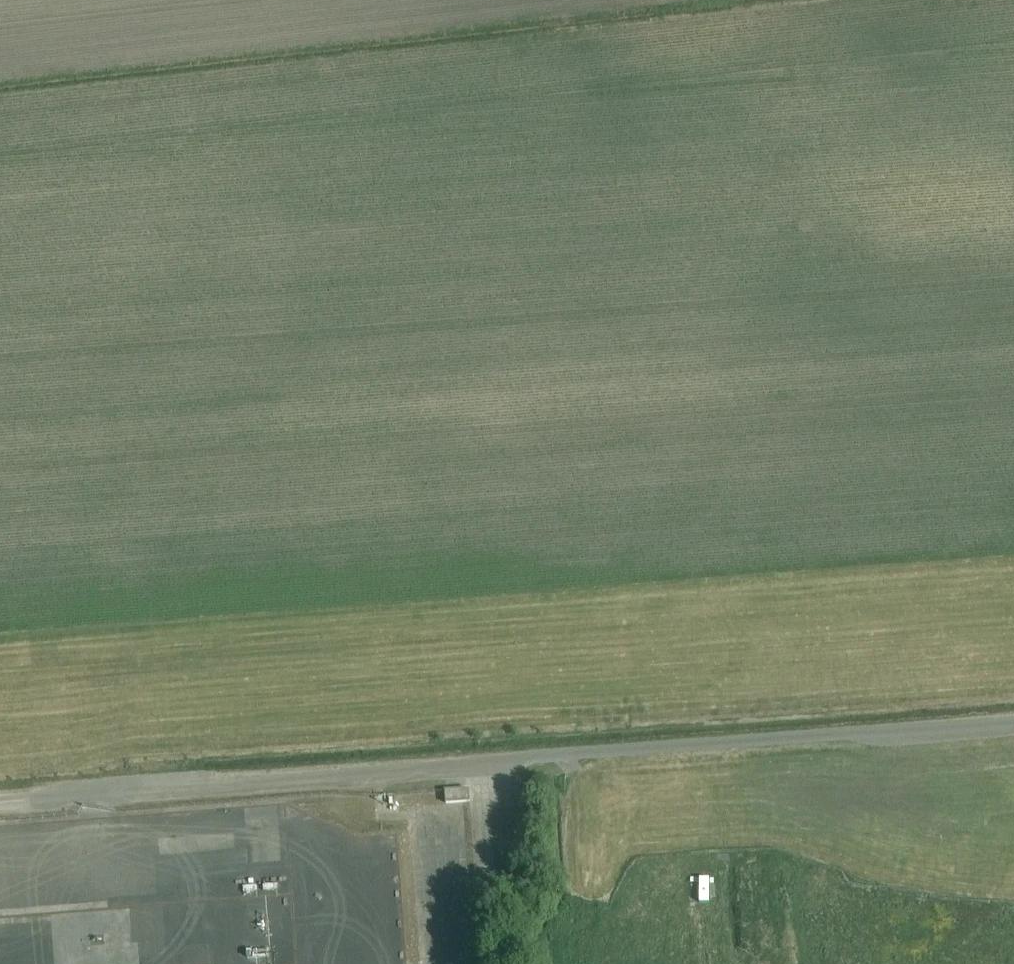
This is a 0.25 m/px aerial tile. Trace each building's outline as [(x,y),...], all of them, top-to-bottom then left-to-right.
[(95,936),(106,943),(111,934),(106,931),(111,923),(86,907),(78,919),(85,923),(80,932),(93,940),(95,936)]
